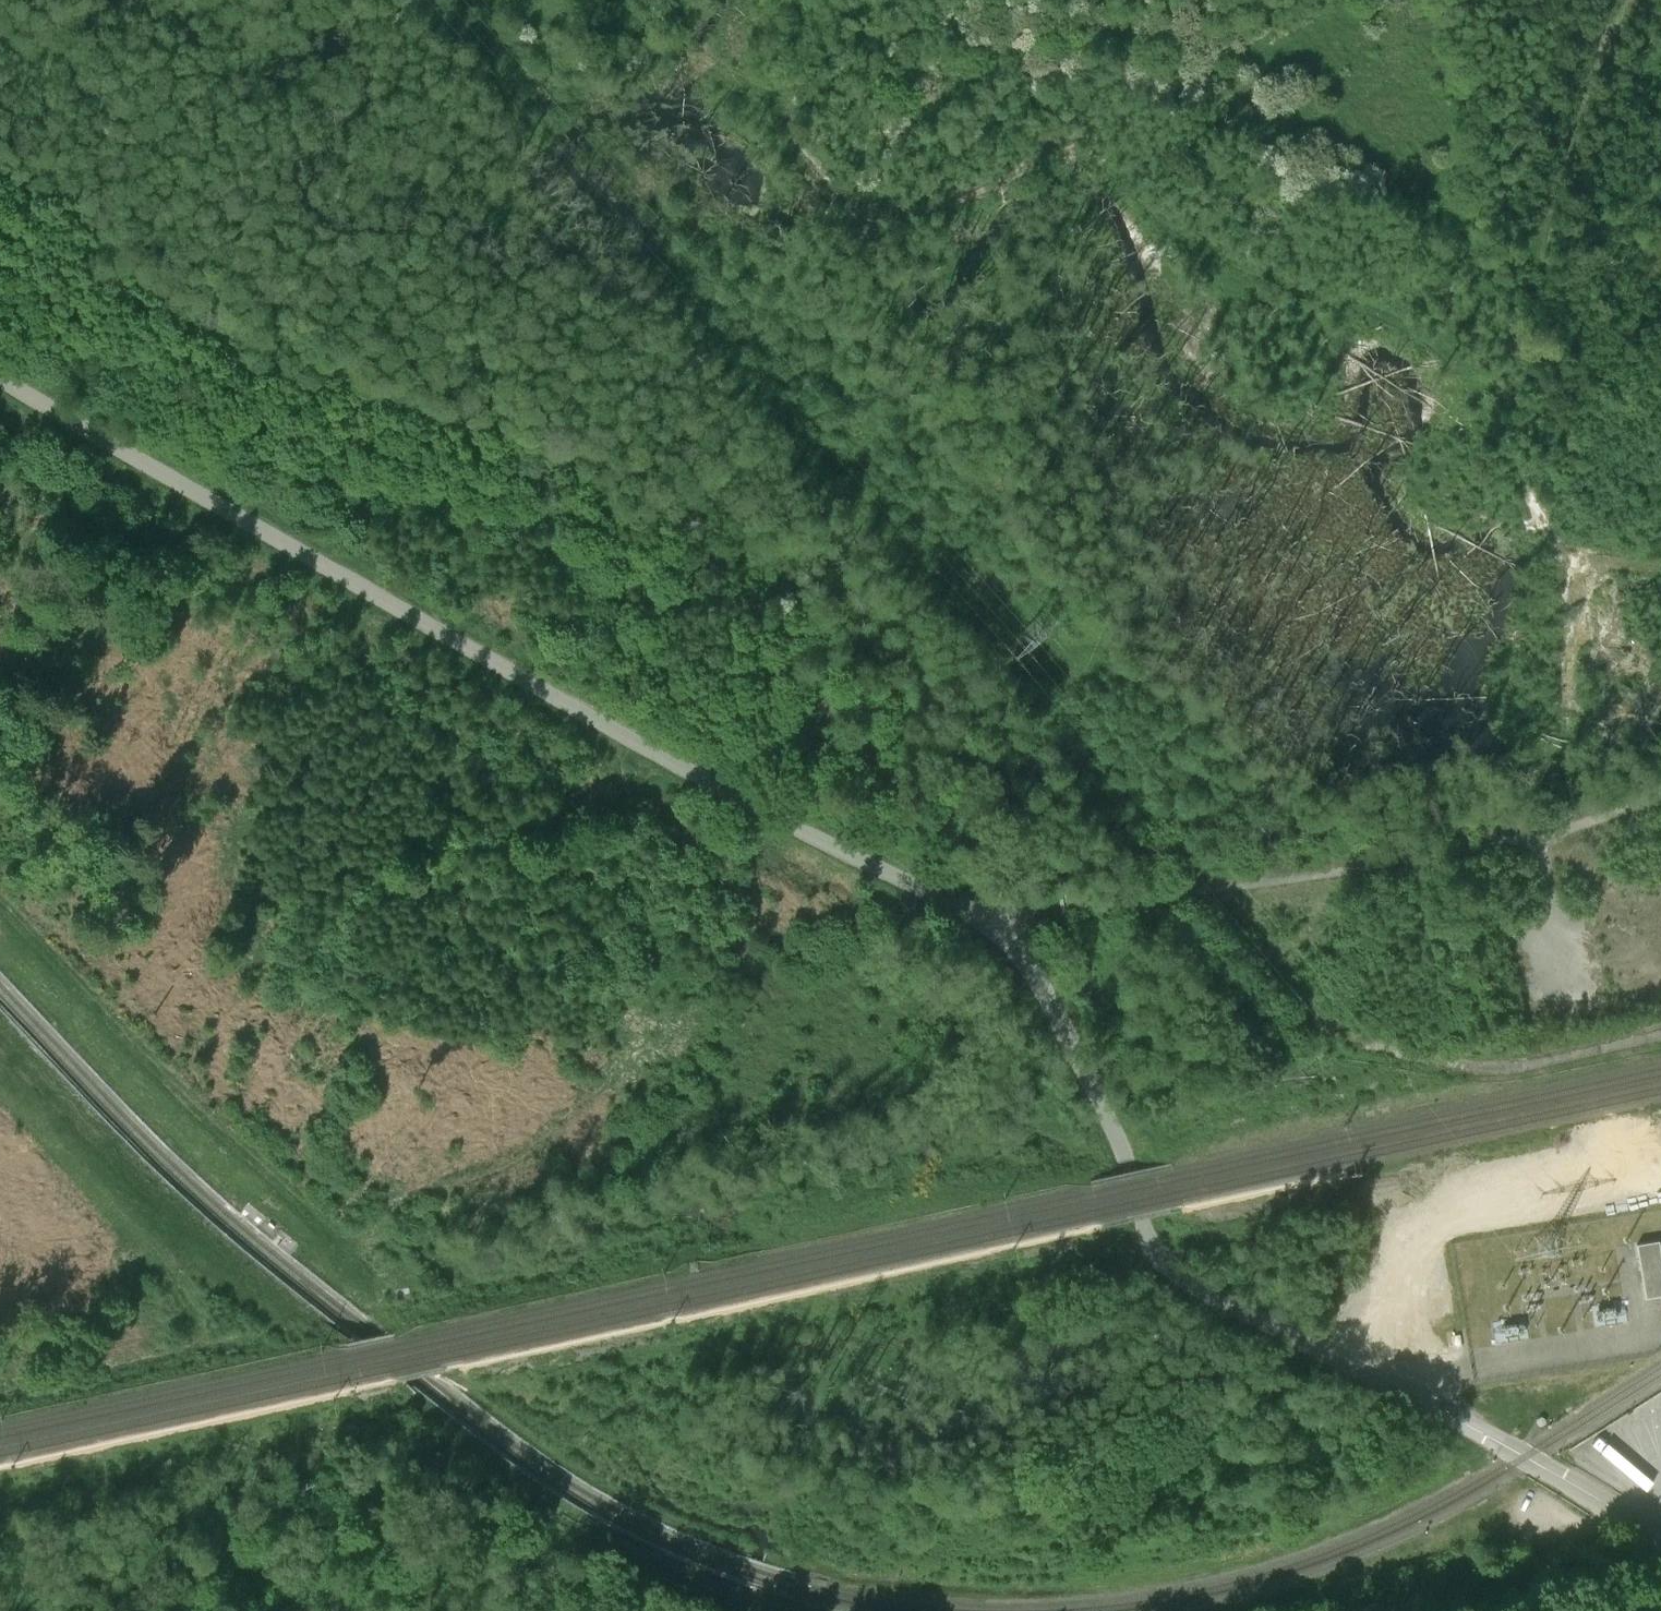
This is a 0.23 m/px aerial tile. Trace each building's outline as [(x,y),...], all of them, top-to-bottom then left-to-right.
[(1659,1242),(1636,1246),(1646,1298),(1660,1295),(1660,1253),(1659,1242)]
